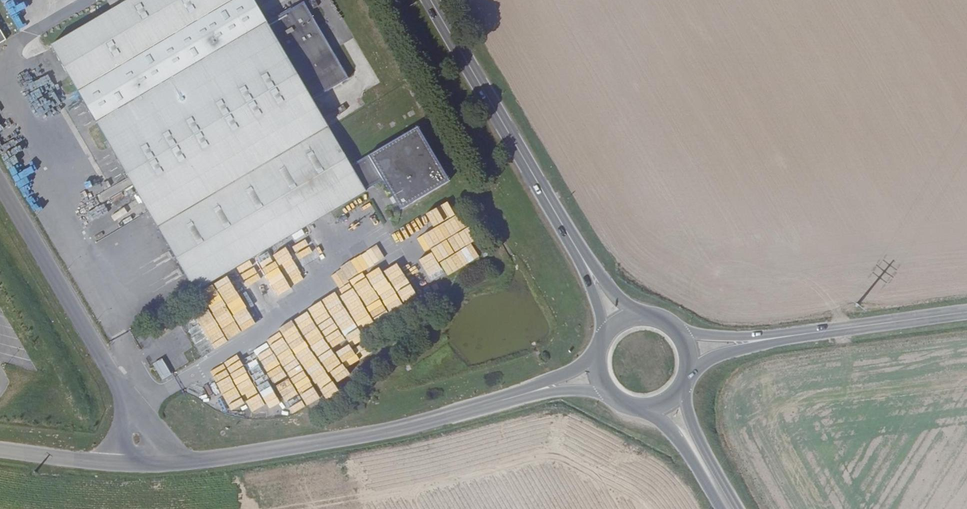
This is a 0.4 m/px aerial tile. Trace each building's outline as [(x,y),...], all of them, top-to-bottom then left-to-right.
[(351,165),(313,99),(348,78),(304,2),(266,24),(252,0),(128,0),(51,45),(195,291),(366,192),(365,190),(383,180),(400,210),(450,181),(418,126),(351,165)] [(415,234),(455,217),(449,203),(409,221),(415,234)] [(361,229),(349,237),(356,248),(368,240),(361,229)] [(258,263),(279,301),(308,285),(292,257),(277,265),(271,255),(258,263)] [(256,357),(228,372),(247,411),(263,404),(270,419),(300,404),(292,389),(311,405),(329,395),(344,378),(362,369),(357,360),(373,353),(360,328),(409,304),(416,296),(399,262),(384,269),(393,286),(378,294),(366,270),(304,300),(308,308),(294,315),(298,322),(283,330),(284,331),(272,337),(267,343),(265,342),(252,348),(256,357)] [(161,380),(171,375),(162,358),(152,363),(161,380)]
